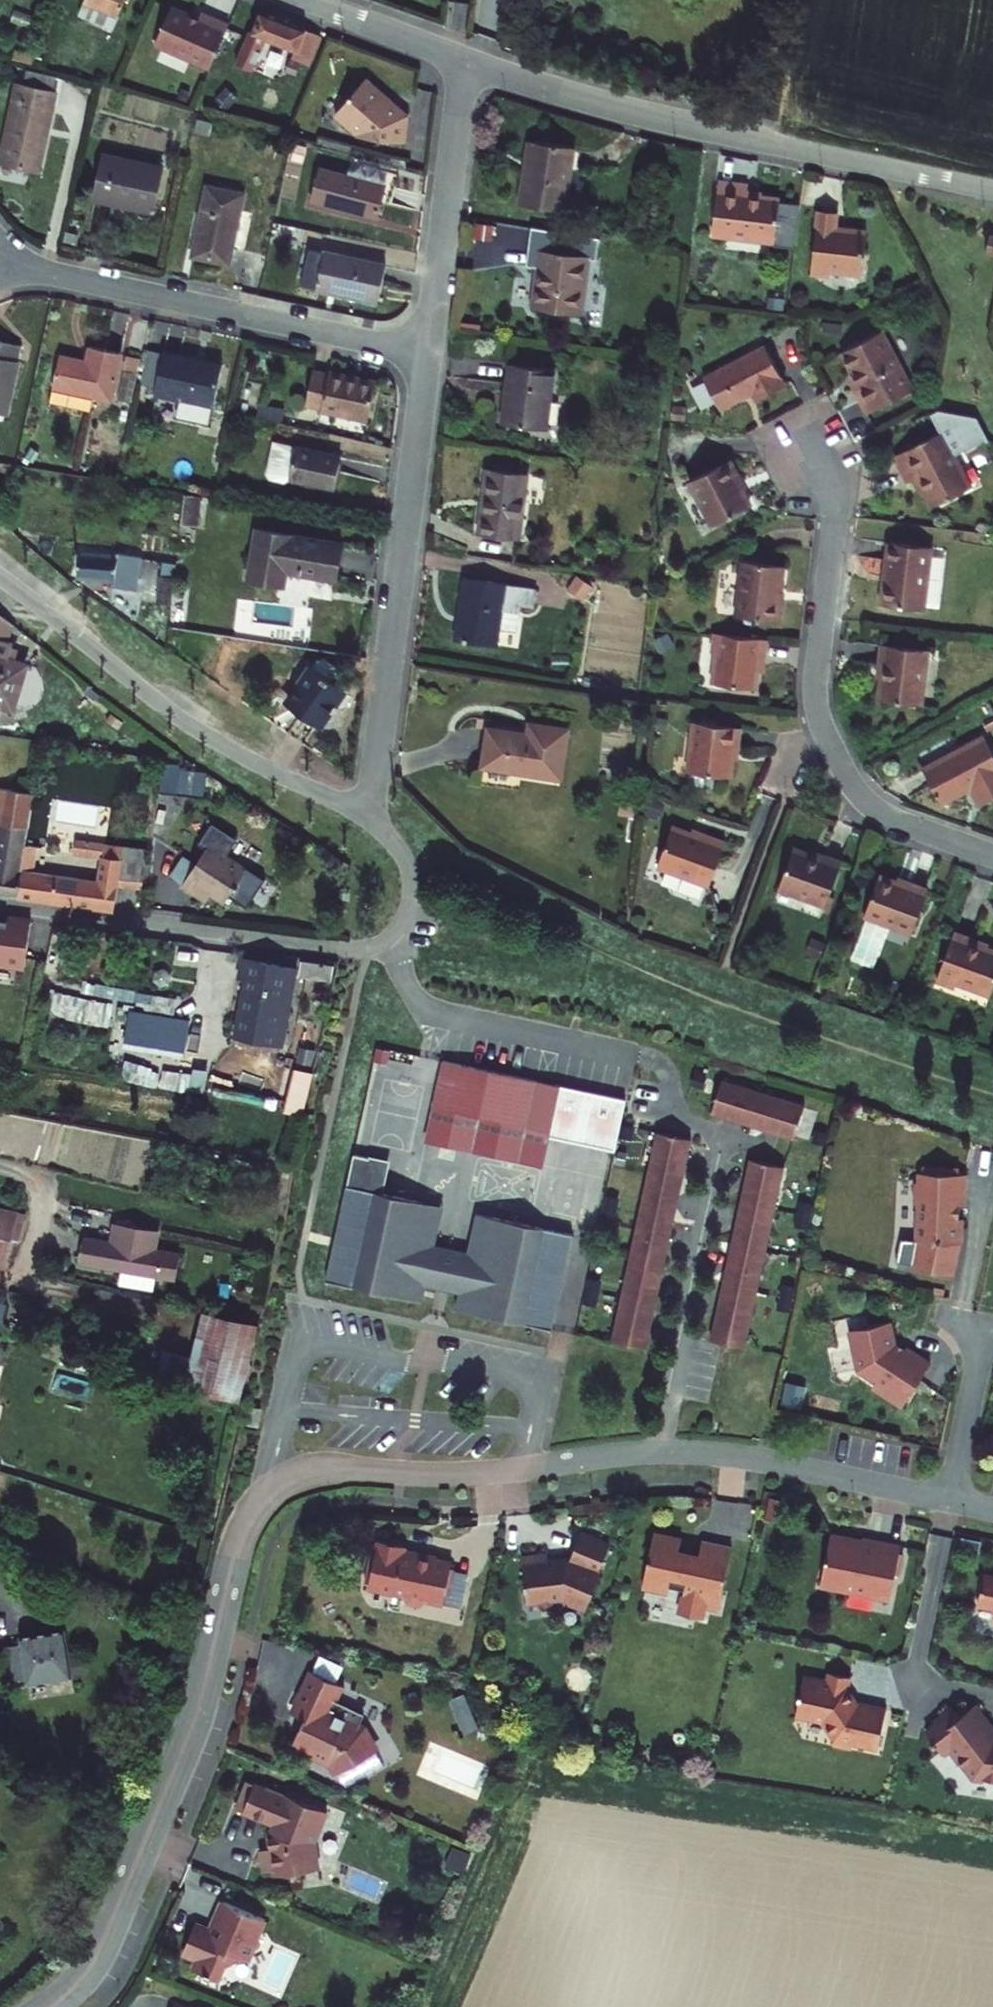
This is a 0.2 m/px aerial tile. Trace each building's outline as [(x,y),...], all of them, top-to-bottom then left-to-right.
[(114,29),(125,0),(85,0),(80,15),(114,29)] [(198,15),(170,3),(154,40),(209,64),(228,21),(214,15),(200,9),(198,15)] [(291,17),(261,8),(255,29),(251,27),(241,66),(264,72),(272,42),(297,49),(296,54),(309,58),(321,26),(291,17)] [(366,74),(336,109),(360,129),(359,131),(405,136),(408,110),(394,98),(390,98),(383,91),(384,89),(375,82),(366,74)] [(58,97),(18,88),(1,164),(41,173),(58,97)] [(576,140),(530,134),(525,168),(520,203),(567,208),(576,140)] [(163,167),(106,154),(97,197),(153,210),(163,167)] [(387,179),(322,162),(313,194),(379,210),(383,195),(387,179)] [(736,182),(722,181),(716,233),(777,240),(782,198),(750,194),(750,184),(736,182)] [(247,192),(211,185),(195,255),(232,263),(247,192)] [(829,211),(820,209),(814,272),(832,275),(832,269),(862,273),(866,230),(837,227),(838,212),(829,211)] [(989,234),(985,255),(992,256),(992,235),(989,234)] [(585,251),(525,245),(524,254),(523,262),(537,264),(531,305),(577,310),(585,251)] [(390,264),(313,247),(306,283),(383,300),(387,282),(390,264)] [(882,331),(845,351),(863,384),(856,387),(863,399),(869,412),(913,388),(882,331)] [(764,344),(705,376),(721,408),(762,388),(766,395),(776,390),(786,385),(764,344)] [(0,348),(0,418),(10,420),(23,353),(0,348)] [(89,362),(63,357),(56,388),(116,400),(125,355),(93,348),(89,362)] [(226,366),(167,354),(159,395),(184,400),(181,414),(215,421),(226,366)] [(556,366),(509,361),(506,389),(502,418),(549,424),(556,366)] [(377,381),(328,371),(327,376),(311,372),(305,401),(321,405),(320,408),(369,419),(373,400),(377,381)] [(940,433),(895,458),(902,470),(908,482),(916,478),(931,508),(970,487),(940,433)] [(345,453),(276,439),(270,471),(274,477),(293,481),(294,476),(339,485),(342,469),(345,453)] [(730,459),(690,481),(714,524),(751,504),(736,477),(739,475),(734,467),(730,459)] [(525,465),(487,461),(482,495),(478,528),(517,534),(525,465)] [(183,523),(195,524),(196,497),(184,497),(183,523)] [(259,530),(251,582),(287,587),(289,571),(338,578),(341,561),(343,543),(259,530)] [(924,545),(883,539),(880,570),(876,601),(915,606),(924,545)] [(134,587),(137,554),(112,550),(111,557),(72,551),(69,573),(89,576),(109,579),(108,584),(134,587)] [(786,562),(745,557),(738,612),(779,617),(782,590),(786,562)] [(533,578),(460,569),(456,600),(452,632),(494,638),(496,618),(514,620),(517,595),(530,596),(533,578)] [(162,602),(165,576),(151,574),(148,601),(162,602)] [(17,714),(24,692),(31,669),(12,663),(16,648),(10,646),(14,633),(0,623),(0,709),(17,714)] [(769,636),(718,630),(715,651),(719,651),(715,681),(757,686),(761,656),(766,656),(768,646),(769,636)] [(922,701),(928,648),(880,643),(878,662),(884,663),(882,680),(881,698),(922,701)] [(287,700),(325,714),(332,696),(339,677),(326,673),(330,663),(327,657),(313,651),(307,654),(303,663),(301,663),(287,700)] [(525,724),(486,720),(483,739),(481,759),(557,770),(565,717),(527,713),(525,724)] [(744,727),(698,722),(691,772),(696,773),(695,781),(719,784),(720,773),(735,775),(738,746),(742,746),(743,736),(744,727)] [(985,733),(924,766),(933,782),(942,799),(971,784),(981,802),(992,795),(992,749),(985,733)] [(156,787),(200,792),(204,767),(194,761),(160,757),(156,787)] [(29,786),(0,781),(0,819),(23,821),(29,786)] [(12,900),(20,844),(23,821),(0,819),(0,898),(12,900)] [(709,837),(675,824),(660,862),(712,882),(728,837),(720,834),(712,831),(709,837)] [(197,838),(171,877),(184,885),(189,876),(200,883),(215,893),(236,862),(197,838)] [(97,842),(79,840),(79,844),(66,842),(64,857),(95,860),(97,842)] [(128,847),(97,842),(95,860),(92,885),(74,882),(71,906),(109,911),(112,885),(139,888),(144,849),(128,847)] [(35,847),(20,844),(12,900),(22,901),(71,906),(74,882),(30,878),(35,847)] [(827,858),(795,846),(782,885),(828,901),(843,858),(836,855),(829,852),(827,858)] [(189,876),(184,885),(194,892),(200,883),(189,876)] [(895,883),(880,877),(867,913),(870,914),(892,922),(912,930),(928,888),(912,882),(910,888),(895,883)] [(892,922),(870,914),(855,954),(878,962),(892,922)] [(19,963),(24,929),(0,926),(0,960),(19,963)] [(955,930),(938,977),(954,983),(955,978),(990,991),(992,984),(992,950),(969,940),(971,935),(963,933),(955,930)] [(249,976),(239,1035),(284,1043),(297,965),(244,956),(242,975),(249,976)] [(307,956),(305,972),(333,975),(337,959),(307,956)] [(79,984),(80,1004),(103,1003),(103,983),(79,984)] [(149,1037),(203,1045),(206,1025),(152,1016),(149,1037)] [(532,1080),(442,1060),(435,1096),(439,1096),(436,1107),(522,1126),(532,1080)] [(286,1116),(305,1118),(310,1074),(291,1072),(286,1116)] [(439,1096),(435,1096),(425,1141),(518,1161),(536,1080),(532,1080),(522,1126),(436,1107),(439,1096)] [(805,1108),(722,1082),(712,1115),(727,1120),(729,1115),(740,1119),(738,1123),(767,1133),(769,1128),(780,1131),(778,1136),(794,1141),(805,1108)] [(148,1143),(0,1111),(0,1153),(139,1184),(148,1143)] [(656,1133),(612,1341),(629,1345),(646,1348),(650,1332),(645,1331),(647,1320),(652,1321),(658,1291),(653,1290),(656,1279),(661,1280),(667,1250),(662,1249),(665,1238),(670,1239),(676,1209),(671,1208),(673,1197),(678,1198),(685,1168),(680,1167),(682,1156),(687,1157),(691,1141),(656,1133)] [(783,1168),(749,1161),(745,1177),(750,1178),(748,1189),(743,1188),(736,1218),(741,1219),(739,1230),(734,1229),(727,1259),(732,1260),(730,1272),(725,1270),(719,1300),(723,1301),(721,1312),(716,1312),(713,1327),(723,1330),(720,1343),(744,1348),(783,1168)] [(959,1169),(935,1167),(934,1172),(922,1171),(919,1171),(918,1181),(914,1180),(913,1201),(916,1206),(914,1239),(936,1241),(959,1242),(960,1218),(958,1218),(959,1205),(964,1205),(966,1174),(958,1174),(959,1169)] [(347,1186),(326,1281),(421,1302),(427,1276),(441,1279),(461,1283),(456,1309),(551,1329),(572,1234),(476,1213),(467,1255),(433,1248),(436,1235),(436,1232),(437,1229),(437,1226),(436,1223),(435,1220),(434,1217),(433,1214),(431,1211),(429,1209),(427,1207),(424,1205),(422,1203),(419,1202),(416,1201),(413,1200),(347,1186)] [(442,1206),(413,1200),(416,1201),(419,1202),(422,1203),(424,1205),(427,1207),(429,1209),(431,1211),(433,1214),(434,1217),(435,1220),(436,1223),(437,1226),(437,1229),(436,1232),(436,1235),(442,1206)] [(5,1265),(14,1212),(0,1210),(0,1264),(5,1265)] [(83,1239),(79,1261),(106,1265),(106,1269),(174,1281),(179,1255),(153,1251),(156,1237),(157,1231),(113,1224),(112,1229),(110,1244),(96,1241),(83,1239)] [(202,1314),(183,1389),(242,1402),(258,1326),(202,1314)] [(891,1319),(850,1329),(859,1369),(878,1381),(879,1389),(891,1397),(903,1405),(931,1362),(907,1346),(905,1348),(896,1342),(891,1319)] [(723,1330),(713,1327),(710,1341),(720,1343),(723,1330)] [(255,1414),(245,1412),(241,1430),(251,1432),(255,1414)] [(718,1610),(731,1547),(702,1541),(698,1559),(689,1558),(690,1552),(679,1549),(681,1539),(667,1536),(653,1533),(642,1586),(668,1591),(669,1586),(684,1589),(679,1612),(702,1617),(704,1607),(718,1610)] [(831,1535),(820,1585),(889,1600),(901,1545),(867,1537),(865,1537),(864,1538),(862,1539),(861,1541),(861,1544),(846,1541),(847,1538),(845,1535),(839,1534),(834,1533),(831,1535)] [(609,1545),(580,1534),(575,1547),(569,1559),(568,1559),(548,1561),(546,1553),(521,1556),(527,1602),(539,1601),(540,1606),(553,1604),(553,1599),(562,1598),(569,1600),(571,1605),(581,1610),(586,1607),(600,1572),(598,1571),(609,1545)] [(390,1538),(377,1535),(373,1553),(368,1552),(363,1577),(367,1578),(367,1582),(402,1590),(405,1598),(419,1601),(425,1595),(440,1598),(442,1589),(446,1590),(452,1563),(448,1562),(449,1557),(433,1554),(433,1552),(412,1547),(412,1549),(401,1547),(403,1541),(390,1538)] [(984,1576),(978,1605),(992,1608),(992,1578),(984,1576)] [(6,1685),(66,1676),(58,1631),(14,1639),(15,1645),(0,1647),(0,1648),(6,1685)] [(341,1683),(313,1670),(303,1691),(293,1712),(297,1713),(300,1714),(303,1713),(306,1711),(309,1709),(315,1712),(309,1723),(301,1726),(293,1744),(332,1762),(338,1772),(376,1750),(363,1728),(358,1725),(364,1713),(338,1701),(334,1699),(341,1683)] [(804,1675),(796,1714),(819,1719),(822,1717),(834,1735),(832,1744),(852,1749),(853,1743),(865,1745),(866,1743),(879,1745),(887,1707),(873,1704),(860,1702),(859,1704),(856,1704),(857,1702),(854,1699),(852,1698),(846,1689),(848,1688),(851,1677),(829,1672),(827,1680),(804,1675)] [(334,1699),(338,1701),(346,1686),(341,1683),(334,1699)] [(950,1751),(975,1780),(992,1783),(992,1737),(989,1733),(992,1730),(973,1707),(958,1720),(952,1713),(938,1725),(924,1737),(941,1756),(947,1751),(950,1751)] [(315,1712),(309,1709),(306,1711),(303,1713),(300,1714),(297,1713),(293,1712),(305,1717),(301,1726),(309,1723),(315,1712)] [(250,1782),(247,1783),(242,1795),(237,1806),(239,1809),(273,1824),(269,1835),(270,1848),(260,1849),(264,1872),(274,1870),(275,1875),(319,1868),(315,1841),(327,1811),(286,1794),(285,1796),(250,1782)] [(269,1919),(224,1901),(214,1925),(216,1929),(208,1935),(196,1931),(192,1941),(188,1951),(199,1956),(202,1963),(199,1970),(222,1980),(228,1967),(257,1955),(265,1937),(262,1936),(269,1919)]
